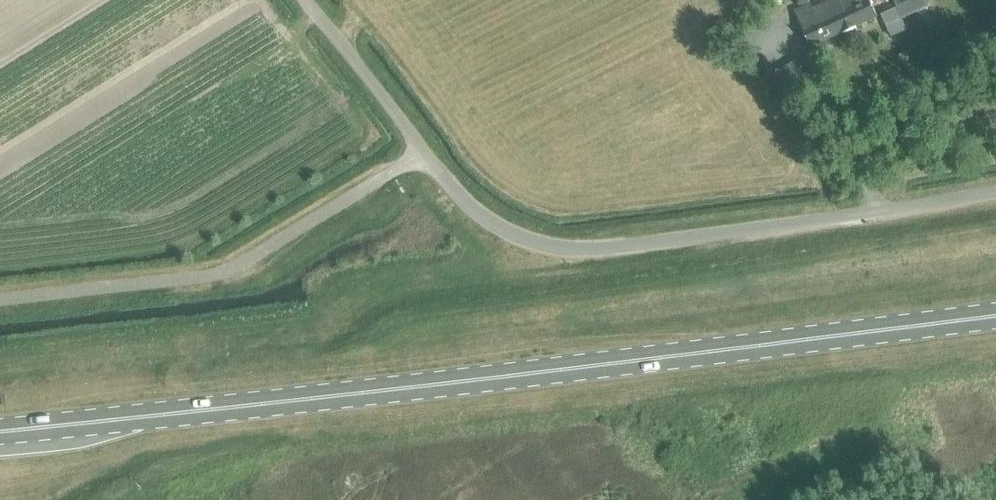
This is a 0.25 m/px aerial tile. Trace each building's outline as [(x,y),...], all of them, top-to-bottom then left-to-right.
[(811,47),(878,17),(870,0),(834,0),(813,10),(810,5),(794,12),(811,47)] [(795,62),(772,76),(783,95),(807,81),(795,62)]
